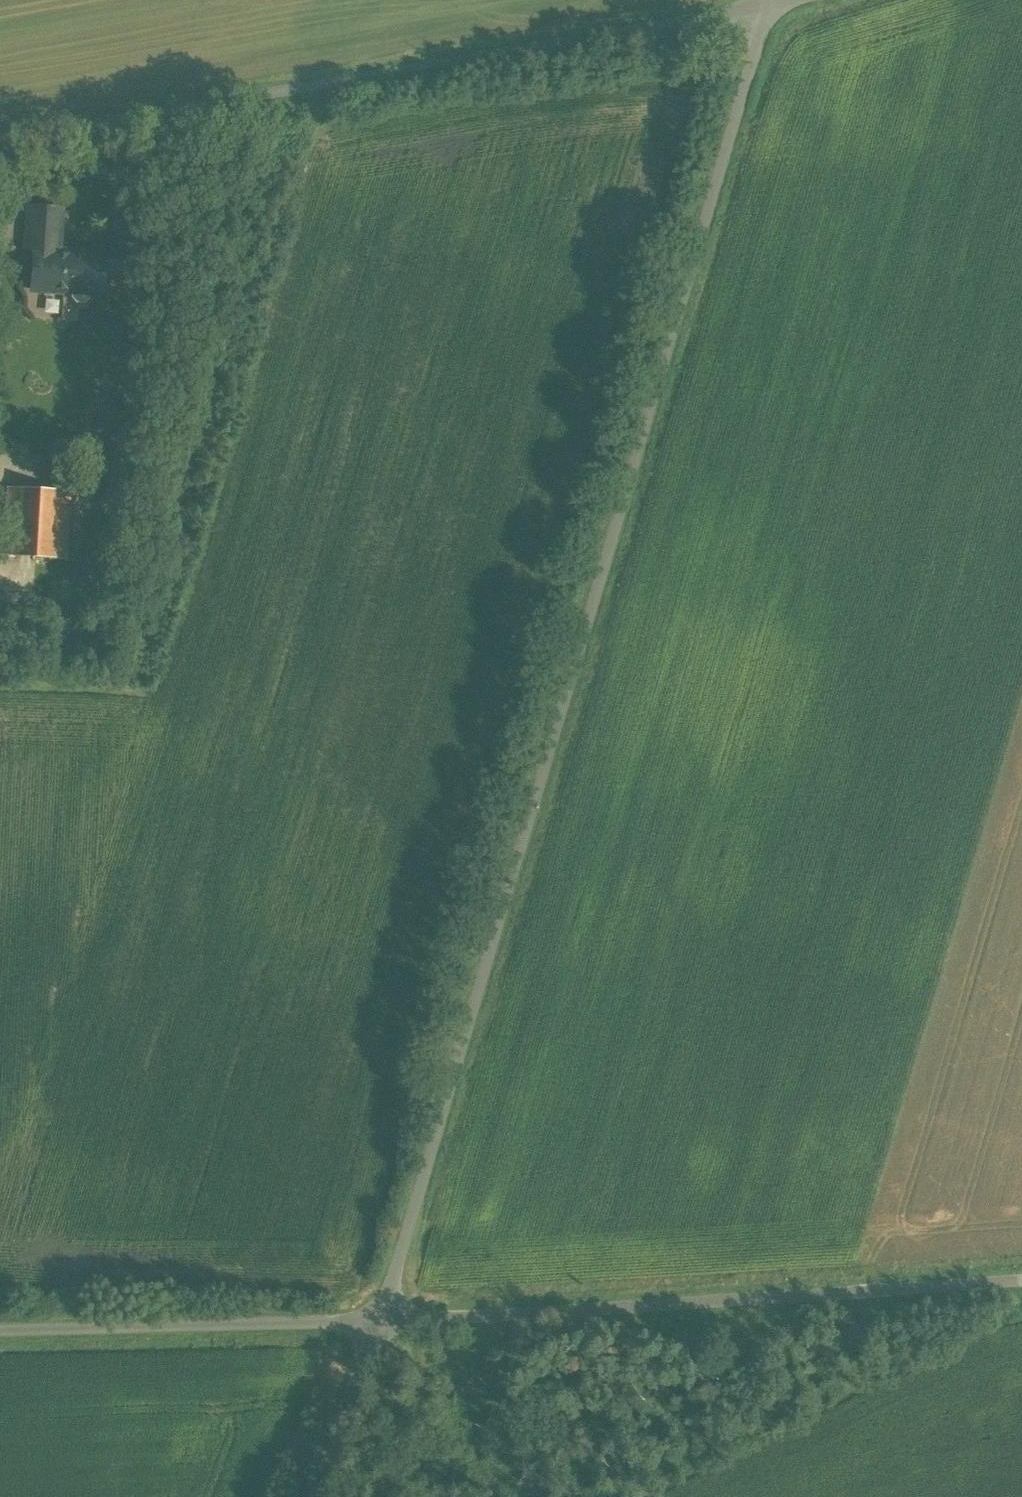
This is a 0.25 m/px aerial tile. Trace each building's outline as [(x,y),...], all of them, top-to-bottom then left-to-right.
[(63,207),(26,205),(22,261),(32,262),(30,291),(105,295),(106,277),(145,279),(147,245),(110,243),(110,251),(60,249),(63,207)] [(71,491),(9,487),(5,554),(67,557),(71,491)]
